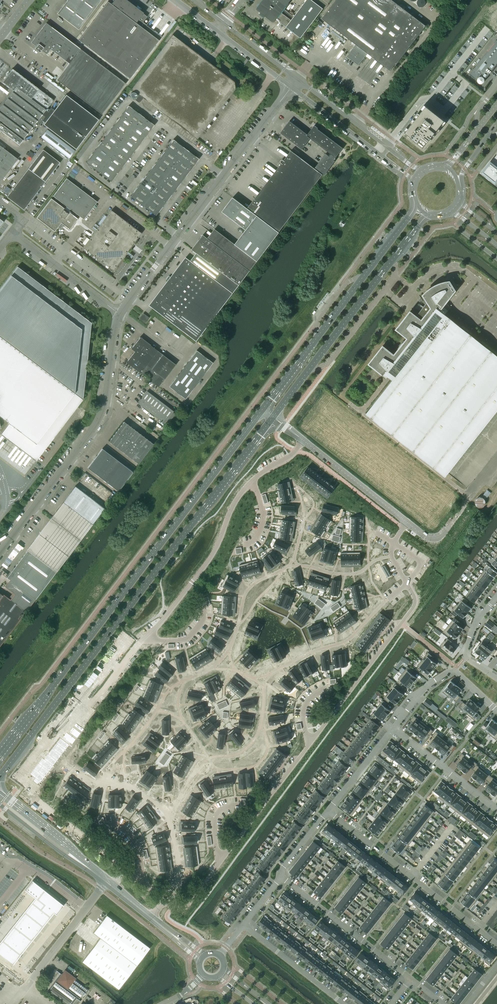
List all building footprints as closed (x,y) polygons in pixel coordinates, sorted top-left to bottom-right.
[(57,14),(78,30),(101,0),(67,0),(57,14)] [(78,40),(129,79),(159,40),(144,29),(151,20),(143,14),(125,0),(115,0),(115,1),(114,0),(109,0),(108,2),(107,2),(78,40)] [(291,0),(263,0),(256,9),(261,13),(259,14),(264,18),(265,16),(274,23),(276,19),(301,38),(323,9),(312,0),(306,0),(294,17),(284,9),(291,0)] [(322,19),(356,44),(346,56),(358,65),(367,53),(390,71),(395,64),(396,65),(418,36),(420,35),(420,34),(426,26),(392,0),(336,0),(322,19)] [(125,83),(46,23),(44,26),(43,26),(42,26),(42,27),(43,28),(42,28),(41,29),(41,28),(40,29),(41,30),(40,31),(39,31),(39,33),(31,43),(36,46),(34,49),(40,52),(41,50),(46,54),(50,49),(69,63),(56,80),(102,114),(125,83)] [(235,89),(234,82),(172,35),(131,89),(139,95),(143,98),(197,139),(235,89)] [(469,74),(476,79),(480,74),(486,78),(496,64),(496,41),(496,40),(469,74)] [(48,106),(49,106),(50,105),(50,104),(51,103),(52,103),(53,101),(53,100),(53,99),(50,97),(49,97),(49,96),(47,95),(46,95),(45,94),(45,93),(43,92),(42,92),(38,88),(36,86),(35,86),(34,86),(34,85),(32,83),(31,83),(30,83),(30,82),(28,81),(27,81),(27,80),(27,79),(24,78),(23,77),(21,75),(20,75),(19,74),(17,72),(16,72),(15,71),(13,69),(12,69),(12,70),(11,70),(10,71),(10,72),(9,73),(10,73),(8,76),(7,75),(2,82),(3,83),(5,85),(6,85),(6,86),(9,88),(8,90),(10,91),(0,104),(0,130),(19,145),(36,123),(39,125),(42,121),(45,117),(42,114),(48,106)] [(45,117),(42,121),(45,123),(43,124),(76,149),(98,120),(66,95),(54,110),(50,110),(45,117)] [(111,182),(154,125),(128,106),(85,162),(111,182)] [(426,106),(405,132),(411,137),(410,137),(423,147),(444,120),(426,106)] [(307,134),(299,128),(289,121),(280,133),(302,149),(310,138),(331,154),(329,157),(325,154),(314,168),(322,174),(324,175),(335,161),(334,160),(335,160),(335,159),(336,158),(335,158),(336,158),(343,148),(317,129),(318,128),(314,125),(313,127),(307,134)] [(47,129),(41,137),(69,158),(75,151),(47,129)] [(156,215),(198,159),(173,139),(130,196),(156,215)] [(17,159),(0,146),(0,181),(17,159)] [(24,210),(60,162),(43,150),(7,197),(24,210)] [(279,232),(322,174),(314,168),(294,153),(287,163),(285,161),(283,164),(285,166),(251,211),(279,232)] [(482,172),(495,183),(496,180),(496,155),(491,163),(490,162),(482,172)] [(84,219),(97,202),(66,178),(53,196),(56,198),(54,201),(51,198),(36,218),(54,231),(58,227),(60,229),(64,224),(65,225),(65,226),(69,229),(78,218),(75,216),(76,214),(84,219)] [(257,261),(279,232),(251,211),(233,197),(233,198),(222,211),(246,230),(235,244),(257,261)] [(132,243),(139,233),(111,212),(90,240),(89,239),(83,248),(98,259),(98,258),(113,269),(130,246),(129,245),(131,242),(132,243)] [(257,261),(235,244),(215,229),(214,229),(217,231),(210,240),(203,235),(202,235),(203,235),(198,241),(199,241),(197,244),(196,243),(192,249),(192,250),(197,253),(239,285),(257,261)] [(196,341),(239,285),(197,253),(190,261),(186,257),(171,276),(170,277),(169,278),(168,279),(169,280),(168,281),(149,305),(196,341)] [(9,423),(1,434),(36,461),(83,399),(91,323),(17,267),(0,289),(0,416),(9,423)] [(452,325),(454,323),(455,324),(456,323),(445,315),(447,313),(446,312),(446,311),(445,311),(444,310),(444,309),(443,309),(442,309),(440,311),(439,310),(441,308),(455,290),(449,281),(446,282),(443,282),(440,283),(438,284),(435,285),(432,287),(430,289),(427,291),(425,293),(423,295),(427,302),(423,307),(421,305),(420,306),(419,306),(418,307),(418,308),(417,309),(420,311),(416,316),(410,311),(396,329),(407,338),(405,341),(403,340),(402,342),(400,344),(398,346),(397,348),(396,350),(397,351),(394,355),(383,346),(369,363),(382,374),(386,377),(388,375),(393,380),(367,413),(366,412),(366,413),(373,419),(374,418),(373,418),(375,416),(441,468),(439,470),(438,469),(438,470),(446,476),(446,475),(445,475),(496,409),(496,360),(452,325)] [(145,323),(149,317),(143,313),(139,319),(145,323)] [(158,387),(176,364),(140,337),(131,349),(134,351),(126,362),(158,387)] [(185,399),(213,363),(196,350),(169,387),(185,399)] [(174,411),(148,391),(147,391),(141,400),(138,403),(164,424),(174,411)] [(138,464),(154,443),(153,443),(153,444),(150,441),(147,439),(147,438),(146,439),(144,437),(144,436),(143,436),(140,434),(141,434),(140,433),(140,434),(137,432),(137,431),(134,429),(134,428),(133,429),(131,427),(131,426),(130,427),(127,424),(128,424),(127,424),(124,422),(125,421),(124,421),(124,422),(123,421),(123,422),(124,422),(121,425),(121,424),(121,425),(119,428),(118,428),(119,428),(116,431),(116,432),(114,434),(113,434),(114,435),(112,438),(111,437),(111,438),(109,441),(108,441),(109,441),(109,442),(112,444),(113,444),(115,446),(115,447),(116,446),(119,449),(118,449),(119,449),(122,451),(121,452),(122,452),(122,451),(125,453),(125,454),(128,456),(128,457),(129,456),(132,458),(131,459),(132,459),(135,461),(134,461),(135,462),(135,461),(138,463),(138,464)] [(132,471),(102,448),(88,468),(118,491),(132,471)] [(308,467),(302,475),(306,478),(313,470),(308,467)] [(313,470),(306,478),(311,482),(317,474),(313,470)] [(317,474),(311,482),(315,485),(322,477),(317,474)] [(322,477),(315,485),(320,489),(326,481),(322,477)] [(326,481),(320,489),(324,492),(331,484),(326,481)] [(279,490),(277,491),(289,488),(287,482),(278,484),(279,490)] [(331,484),(324,492),(329,496),(335,488),(331,484)] [(56,572),(80,540),(92,524),(104,508),(78,488),(73,494),(71,492),(65,499),(66,500),(64,503),(62,506),(61,505),(56,512),(58,514),(54,520),(49,526),(47,524),(46,524),(41,531),(42,532),(39,536),(38,537),(37,537),(32,543),(31,543),(27,550),(56,572)] [(289,488),(277,491),(278,497),(290,494),(289,488)] [(290,494),(278,497),(280,503),(291,500),(290,494)] [(326,504),(324,512),(337,515),(339,508),(326,504)] [(280,506),(280,512),(283,512),(282,515),(286,515),(286,513),(294,513),(294,506),(280,506)] [(322,515),(319,520),(328,527),(332,521),(322,515)] [(281,520),(280,526),(292,528),(293,522),(281,520)] [(319,520),(315,525),(325,532),(325,531),(324,530),(327,526),(328,527),(319,520)] [(315,525),(312,530),(322,537),(325,532),(315,525)] [(279,532),(278,538),(290,540),(291,534),(279,532)] [(349,535),(351,535),(351,541),(352,541),(352,543),(355,544),(355,542),(360,542),(361,535),(349,535)] [(275,546),(273,548),(277,550),(278,548),(285,551),(288,545),(276,540),(274,546),(275,546)] [(317,541),(307,549),(312,555),(318,550),(322,551),(322,549),(321,547),(322,547),(317,541)] [(325,546),(321,559),(327,561),(331,548),(325,546)] [(331,548),(327,561),(333,563),(337,550),(331,548)] [(26,611),(56,572),(27,550),(7,578),(10,580),(5,586),(14,594),(10,599),(26,611)] [(272,550),(267,554),(274,565),(280,561),(272,550)] [(267,554),(262,557),(269,568),(274,565),(267,554)] [(257,560),(251,562),(254,573),(260,572),(257,560)] [(251,562),(246,563),(248,575),(254,573),(251,562)] [(246,563),(239,565),(242,576),(248,575),(246,563)] [(385,564),(381,567),(387,577),(391,575),(385,564)] [(486,571),(494,577),(496,573),(496,572),(490,567),(487,571),(486,571)] [(485,569),(481,574),(491,581),(494,577),(486,571),(487,571),(485,569)] [(295,581),(292,582),(292,585),(295,584),(296,586),(303,584),(300,572),(293,574),(295,581)] [(226,574),(224,580),(236,586),(238,580),(226,574)] [(481,574),(478,578),(487,585),(491,581),(481,574)] [(310,575),(307,586),(313,588),(316,577),(310,575)] [(316,577),(313,588),(319,590),(322,579),(316,577)] [(478,578),(474,582),(484,590),(487,585),(478,578)] [(322,579),(319,590),(324,592),(328,581),(322,579)] [(224,580),(221,585),(233,592),(236,586),(224,580)] [(332,582),(330,595),(338,596),(340,583),(332,582)] [(474,582),(471,586),(481,594),(484,590),(474,582)] [(360,584),(350,586),(352,592),(361,590),(360,584)] [(471,586),(468,591),(469,592),(469,591),(477,598),(481,594),(471,586)] [(282,590),(277,603),(283,605),(288,593),(282,590)] [(353,598),(351,598),(363,596),(361,590),(352,592),(353,598)] [(469,592),(465,596),(474,603),(477,598),(469,591),(469,592)] [(288,593),(283,605),(288,608),(294,595),(288,593)] [(26,611),(10,599),(3,594),(2,595),(0,594),(0,646),(26,611)] [(363,596),(351,598),(353,604),(364,602),(363,596)] [(457,605),(467,613),(471,608),(466,604),(468,601),(463,597),(457,605)] [(364,602),(353,604),(353,605),(354,604),(356,610),(365,608),(364,602)] [(301,604),(294,614),(300,618),(308,608),(301,604)] [(453,610),(451,612),(456,616),(458,613),(463,618),(467,613),(457,605),(456,604),(452,609),(453,610)] [(308,608),(300,618),(306,623),(314,612),(308,608)] [(348,611),(343,614),(350,624),(355,620),(348,611)] [(343,614),(338,618),(345,627),(350,624),(343,614)] [(382,614),(379,619),(387,625),(390,620),(382,614)] [(454,617),(448,625),(459,633),(463,628),(458,624),(460,622),(454,617)] [(338,618),(333,621),(340,631),(345,627),(338,618)] [(379,619),(375,623),(383,630),(387,625),(379,619)] [(494,624),(488,620),(485,624),(490,629),(494,624)] [(216,627),(228,632),(231,625),(221,621),(218,627),(216,627)] [(250,621),(247,627),(258,632),(260,626),(259,625),(259,623),(256,622),(255,624),(250,621)] [(375,623),(372,628),(380,634),(383,630),(375,623)] [(320,624),(309,628),(311,634),(324,629),(322,629),(320,624)] [(448,625),(443,632),(448,637),(450,634),(456,638),(459,633),(448,625)] [(216,627),(213,634),(225,639),(228,632),(216,627)] [(247,627),(245,633),(256,637),(258,632),(247,627)] [(372,628),(368,632),(376,639),(380,634),(372,628)] [(324,629),(311,634),(313,639),(326,635),(324,629)] [(368,632),(365,637),(373,643),(376,639),(368,632)] [(365,637),(361,642),(369,648),(373,643),(365,637)] [(209,644),(208,646),(211,648),(212,646),(218,651),(222,646),(213,638),(209,643),(209,644)] [(444,640),(440,646),(451,654),(452,653),(452,654),(455,650),(454,650),(455,649),(450,645),(452,642),(447,638),(445,641),(444,640)] [(477,648),(474,651),(480,655),(489,644),(483,640),(479,645),(479,644),(476,647),(477,648)] [(361,642),(358,646),(366,652),(369,648),(361,642)] [(489,644),(480,655),(485,659),(489,654),(492,656),(496,650),(489,644)] [(281,645),(275,648),(280,659),(286,656),(283,650),(285,650),(283,646),(281,647),(281,645)] [(205,648),(199,652),(205,662),(211,658),(205,648)] [(270,653),(269,654),(270,657),(272,656),(275,661),(280,659),(275,648),(269,651),(270,653)] [(244,655),(240,659),(244,663),(253,655),(248,651),(247,652),(245,651),(243,653),(244,655)] [(199,652),(194,655),(200,665),(205,662),(199,652)] [(428,652),(421,660),(432,669),(437,663),(431,659),(433,657),(428,652)] [(181,655),(175,657),(178,671),(184,669),(183,662),(185,661),(184,658),(182,658),(181,655)] [(194,655),(189,658),(195,668),(200,665),(194,655)] [(253,655),(244,663),(249,668),(253,664),(255,665),(257,662),(256,661),(257,659),(253,655)] [(328,657),(321,658),(322,670),(330,670),(328,657)] [(310,660),(305,663),(311,675),(316,672),(310,660)] [(418,666),(416,669),(421,673),(423,670),(428,674),(432,669),(421,660),(417,666),(418,666)] [(162,662),(158,668),(168,676),(172,670),(162,662)] [(305,663),(299,666),(305,678),(311,675),(305,663)] [(408,666),(402,674),(413,683),(416,678),(411,674),(413,671),(408,666)] [(159,669),(154,675),(163,682),(168,676),(158,668),(159,669)] [(295,669),(289,673),(294,679),(292,681),(294,683),(296,682),(297,684),(303,681),(295,669)] [(399,680),(397,682),(401,686),(403,683),(409,688),(413,683),(402,674),(398,679),(399,680)] [(233,677),(226,686),(231,690),(238,681),(233,677)] [(215,678),(210,681),(215,692),(220,689),(215,678)] [(285,678),(280,683),(286,688),(285,690),(287,693),(289,691),(290,691),(294,686),(285,678)] [(149,680),(147,686),(158,690),(160,685),(149,680)] [(210,681),(204,684),(209,694),(215,692),(210,681)] [(238,681),(231,690),(235,694),(243,685),(238,681)] [(451,681),(442,692),(448,696),(448,695),(456,685),(451,681)] [(391,692),(400,699),(404,694),(398,690),(400,688),(395,684),(393,686),(394,687),(391,692)] [(243,685),(235,694),(240,698),(248,689),(243,685)] [(456,685),(448,695),(456,701),(460,697),(457,695),(462,689),(456,685)] [(147,686),(145,691),(155,696),(158,690),(147,686)] [(145,691),(142,697),(153,702),(155,696),(145,691)] [(390,691),(384,699),(388,702),(390,700),(396,704),(400,699),(391,692),(390,691)] [(190,692),(189,698),(200,701),(201,694),(190,692)] [(273,697),(272,703),(285,707),(286,701),(273,697)] [(463,702),(459,707),(462,709),(467,713),(475,703),(470,698),(465,704),(463,702)] [(139,699),(134,705),(145,712),(149,706),(139,699)] [(427,699),(424,703),(429,707),(432,703),(427,699)] [(251,700),(239,703),(241,709),(252,707),(251,700)] [(382,700),(376,708),(377,709),(378,708),(387,716),(391,711),(385,707),(387,704),(382,700)] [(272,703),(270,709),(283,713),(285,707),(272,703)] [(467,713),(466,714),(474,720),(479,714),(476,712),(480,707),(475,703),(467,713)] [(203,704),(190,709),(193,715),(205,710),(203,704)] [(373,712),(371,715),(375,719),(377,716),(383,721),(387,716),(378,708),(377,709),(374,713),(373,712)] [(128,713),(128,714),(137,720),(141,715),(133,710),(130,714),(128,713)] [(205,710),(193,715),(195,721),(206,716),(204,710),(205,710)] [(128,714),(124,718),(134,725),(137,720),(128,714)] [(283,715),(271,717),(272,725),(285,722),(283,715)] [(413,722),(408,728),(410,730),(410,731),(412,732),(413,732),(421,721),(414,716),(410,720),(413,722)] [(457,724),(448,717),(445,720),(455,728),(457,724)] [(124,718),(121,724),(130,730),(134,725),(124,718)] [(370,719),(366,723),(375,731),(379,726),(370,719)] [(482,727),(484,729),(485,728),(490,732),(496,723),(492,719),(488,724),(485,722),(482,727)] [(208,720),(200,727),(204,732),(212,724),(208,720)] [(421,721),(413,732),(417,735),(426,725),(421,721)] [(366,723),(362,728),(372,736),(375,731),(366,723)] [(488,733),(496,740),(496,738),(496,723),(490,732),(488,733)] [(212,724),(204,732),(208,737),(217,729),(212,724)] [(418,736),(417,737),(419,738),(420,738),(422,739),(426,733),(429,736),(433,731),(426,725),(417,735),(418,736)] [(117,726),(113,731),(115,733),(113,735),(115,737),(117,735),(122,741),(127,737),(117,726)] [(288,727),(275,731),(277,737),(290,733),(288,727)] [(362,728),(358,733),(368,740),(372,736),(362,728)] [(233,729),(228,733),(236,744),(241,740),(233,729)] [(434,738),(430,743),(432,745),(431,746),(433,748),(434,747),(435,747),(442,738),(443,737),(435,731),(432,735),(434,738)] [(218,732),(216,745),(223,746),(225,732),(218,732)] [(178,733),(170,741),(175,745),(173,747),(183,737),(178,733)] [(290,733),(277,737),(279,743),(292,739),(290,733)] [(358,733),(355,738),(364,745),(368,740),(358,733)] [(150,735),(147,740),(158,748),(161,742),(150,735)] [(183,737),(173,747),(178,751),(187,741),(183,737)] [(355,738),(351,742),(360,750),(364,745),(355,738)] [(442,738),(435,747),(439,751),(447,741),(446,741),(442,738)] [(107,740),(103,745),(112,752),(116,748),(112,744),(113,743),(111,740),(110,742),(107,740)] [(147,740),(143,745),(153,752),(156,747),(158,748),(147,740)] [(439,751),(439,752),(441,754),(442,753),(444,754),(448,749),(451,751),(455,746),(447,740),(446,741),(447,741),(439,751)] [(390,741),(381,752),(387,757),(388,756),(387,756),(396,745),(390,741)] [(351,742),(347,747),(357,754),(360,750),(351,742)] [(104,746),(101,750),(108,757),(112,752),(103,745),(104,746)] [(396,745),(387,756),(388,756),(393,761),(394,760),(401,750),(402,750),(401,749),(401,750),(396,745)] [(347,747),(344,752),(353,759),(357,754),(347,747)] [(95,753),(104,761),(108,757),(101,750),(97,754),(95,753)] [(279,750),(275,755),(283,761),(287,756),(279,750)] [(342,750),(338,755),(349,764),(353,759),(344,752),(342,750)] [(401,750),(394,760),(399,764),(407,754),(401,750)] [(95,753),(91,758),(100,766),(104,761),(95,753)] [(461,760),(456,766),(458,767),(458,768),(460,770),(460,769),(461,769),(469,759),(462,753),(458,758),(461,760)] [(399,764),(398,766),(404,770),(413,759),(412,758),(412,757),(409,755),(408,755),(408,754),(408,755),(407,754),(399,764)] [(181,755),(178,760),(188,766),(191,761),(181,755)] [(275,755),(272,759),(280,766),(283,761),(275,755)] [(272,759),(268,764),(276,770),(280,766),(272,759)] [(413,759),(404,770),(409,775),(419,763),(418,763),(413,759)] [(469,759),(461,769),(465,773),(470,767),(473,769),(476,765),(477,764),(474,761),(473,762),(469,759)] [(175,765),(185,771),(188,766),(178,760),(179,761),(176,766),(175,765)] [(340,761),(337,766),(344,772),(348,767),(340,761)] [(88,762),(83,768),(92,775),(97,769),(88,762)] [(376,762),(372,767),(382,775),(386,770),(376,762)] [(419,763),(409,775),(415,779),(424,768),(419,763)] [(268,764),(265,768),(273,775),(276,770),(268,764)] [(175,765),(172,771),(182,777),(185,771),(175,765)] [(475,771),(471,776),(476,780),(484,770),(484,769),(480,766),(479,767),(476,765),(473,769),(475,771)] [(337,766),(333,770),(341,776),(344,772),(337,766)] [(368,771),(367,772),(379,781),(383,776),(382,775),(372,767),(368,772),(368,771)] [(265,768),(261,773),(269,779),(273,775),(265,768)] [(424,768),(415,779),(421,784),(430,772),(424,768)] [(332,769),(328,773),(328,774),(337,781),(341,776),(333,770),(332,769)] [(146,770),(140,780),(145,784),(152,774),(146,770)] [(476,780),(476,781),(478,783),(479,782),(481,784),(484,779),(487,781),(491,776),(484,770),(476,780)] [(367,772),(364,777),(375,786),(379,781),(367,772)] [(152,774),(145,784),(150,787),(157,777),(152,774)] [(325,778),(334,785),(337,781),(328,774),(325,778)] [(245,775),(238,776),(239,789),(246,788),(245,775)] [(253,775),(245,775),(246,788),(246,786),(253,786),(253,775)] [(169,776),(162,777),(164,788),(171,787),(169,776)] [(485,788),(487,790),(486,791),(489,793),(489,792),(490,792),(496,783),(496,781),(491,776),(487,781),(490,783),(485,788)] [(360,781),(360,782),(371,791),(375,786),(364,777),(360,782),(360,781)] [(69,778),(63,785),(68,789),(74,781),(69,778)] [(325,778),(321,782),(330,790),(334,785),(325,778)] [(74,781),(68,789),(72,793),(71,794),(78,785),(74,781)] [(205,781),(200,785),(204,791),(202,793),(204,796),(206,794),(208,797),(213,793),(205,781)] [(441,781),(434,791),(439,795),(447,786),(441,781)] [(321,782),(317,787),(327,794),(330,790),(321,782)] [(360,782),(356,787),(366,794),(365,795),(367,796),(371,791),(360,782),(359,782),(360,782)] [(401,782),(397,787),(399,789),(409,796),(413,791),(401,782)] [(78,785),(71,794),(76,798),(83,788),(78,785)] [(439,795),(438,797),(444,802),(445,801),(444,801),(453,790),(452,790),(452,789),(448,786),(447,786),(439,795)] [(356,787),(352,792),(362,799),(366,794),(356,787)] [(83,788),(76,798),(81,802),(83,799),(85,800),(87,798),(85,797),(88,792),(83,788)] [(315,789),(312,794),(321,801),(325,797),(315,789)] [(399,789),(395,794),(405,801),(409,796),(399,789)] [(453,790),(444,801),(445,801),(450,805),(459,794),(458,794),(458,795),(453,790)] [(352,792),(348,797),(359,805),(363,800),(362,799),(352,792)] [(93,793),(90,805),(97,807),(97,806),(99,806),(100,803),(98,802),(99,795),(93,793)] [(312,794),(308,798),(317,806),(321,801),(312,794)] [(395,794),(391,799),(401,806),(405,802),(405,801),(395,794)] [(450,805),(449,806),(455,811),(464,799),(459,795),(459,794),(450,805)] [(192,796),(189,801),(199,807),(202,802),(192,796)] [(132,797),(124,809),(130,812),(131,810),(133,811),(135,808),(133,807),(138,801),(132,797)] [(348,797),(344,801),(344,802),(356,811),(360,806),(359,805),(348,797)] [(308,798),(305,803),(314,810),(317,806),(308,798)] [(388,803),(387,804),(397,811),(398,811),(397,811),(401,806),(391,799),(388,803)] [(464,799),(455,811),(461,815),(470,803),(469,803),(464,799)] [(189,801),(186,807),(196,812),(199,807),(189,801)] [(344,802),(340,807),(344,810),(346,812),(346,811),(352,816),(356,811),(344,802)] [(386,802),(382,807),(393,816),(397,811),(397,812),(397,811),(387,804),(388,803),(386,802)] [(305,803),(301,807),(310,815),(314,810),(305,803)] [(470,803),(461,815),(466,820),(475,808),(470,804),(470,803)] [(425,804),(421,809),(431,817),(435,812),(425,804)] [(145,807),(136,814),(140,819),(149,812),(145,807)] [(186,807),(183,812),(193,818),(196,812),(186,807)] [(301,807),(297,812),(299,813),(307,819),(310,815),(301,807)] [(382,807),(378,812),(390,821),(389,821),(393,816),(382,807)] [(475,808),(466,820),(472,824),(481,812),(475,808)] [(421,809),(417,814),(427,822),(431,817),(421,809)] [(149,812),(140,819),(143,824),(153,817),(149,812)] [(378,812),(374,817),(376,819),(376,818),(385,826),(389,821),(390,821),(378,812)] [(481,812),(472,824),(478,829),(487,817),(481,813),(481,812)] [(299,813),(295,818),(303,824),(307,819),(299,813)] [(417,814),(414,819),(423,826),(427,822),(417,814)] [(153,817),(143,824),(147,829),(156,822),(153,817)] [(487,817),(478,829),(483,833),(492,821),(487,817)] [(376,819),(372,823),(381,831),(385,826),(376,818),(376,819)] [(414,819),(410,823),(420,831),(423,826),(414,819)] [(181,824),(181,830),(195,831),(196,824),(193,824),(193,822),(189,821),(189,824),(181,824)] [(291,825),(298,832),(302,827),(294,821),(291,825)] [(483,833),(489,838),(496,828),(496,825),(492,821),(483,833)] [(328,823),(321,832),(325,836),(327,834),(332,827),(328,823)] [(372,823),(368,828),(370,830),(370,831),(371,832),(373,834),(373,833),(375,834),(377,836),(381,831),(372,823)] [(410,823),(406,828),(416,836),(420,831),(410,823)] [(286,829),(295,836),(298,832),(291,825),(290,824),(286,829)] [(332,827),(327,834),(331,837),(336,830),(332,827)] [(286,828),(282,833),(291,840),(295,836),(286,829),(286,828)] [(406,828),(402,833),(412,841),(416,836),(406,828)] [(336,830),(331,837),(335,840),(335,841),(341,834),(336,830)] [(282,833),(279,838),(288,845),(291,840),(282,833)] [(399,837),(409,845),(412,841),(402,833),(399,837)] [(152,838),(151,838),(154,844),(165,840),(163,834),(156,836),(155,834),(152,835),(152,838)] [(191,837),(183,837),(184,843),(198,843),(198,836),(195,836),(195,834),(191,834),(191,837)] [(335,840),(334,841),(339,845),(345,837),(341,834),(335,841),(335,840)] [(345,837),(339,845),(343,848),(344,848),(344,847),(349,840),(345,837)] [(399,837),(395,842),(403,848),(403,849),(405,850),(409,845),(399,837)] [(279,838),(275,842),(284,849),(288,845),(279,838)] [(349,840),(344,847),(344,848),(348,851),(353,844),(349,840)] [(470,840),(466,844),(476,852),(480,847),(470,840)] [(313,841),(309,846),(317,852),(320,847),(313,841)] [(275,842),(271,847),(273,848),(281,854),(284,849),(275,842)] [(395,842),(391,847),(394,849),(393,850),(396,852),(396,851),(399,853),(403,849),(403,848),(395,842)] [(348,851),(347,851),(351,855),(358,847),(353,844),(348,851)] [(466,844),(462,849),(472,857),(476,852),(466,844)] [(309,846),(306,850),(314,856),(317,852),(309,846)] [(358,847),(351,855),(356,858),(357,858),(356,857),(362,850),(358,847)] [(273,848),(269,852),(277,858),(281,854),(273,848)] [(462,849),(458,854),(468,862),(472,857),(462,849)] [(306,850),(303,854),(310,860),(314,856),(306,850)] [(362,850),(356,857),(357,858),(360,861),(361,861),(366,854),(362,850)] [(269,852),(266,857),(274,863),(277,858),(269,852)] [(303,854),(299,858),(307,864),(310,860),(303,854)] [(360,861),(364,865),(365,864),(370,857),(366,854),(361,861),(360,861)] [(458,854),(455,859),(465,866),(468,862),(458,854)] [(264,855),(260,859),(261,860),(262,861),(270,867),(274,863),(266,857),(264,855)] [(370,857),(365,864),(369,867),(375,860),(370,857)] [(299,858),(296,863),(304,868),(307,864),(299,858)] [(455,859),(451,863),(461,871),(465,866),(455,859)] [(261,860),(257,865),(259,866),(258,867),(261,869),(262,868),(267,872),(270,867),(262,861),(261,860)] [(369,867),(368,868),(373,872),(379,864),(375,860),(369,867)] [(338,861),(334,865),(342,871),(345,867),(338,861)] [(169,863),(157,865),(158,871),(161,871),(161,873),(164,872),(164,870),(170,870),(169,863)] [(296,863),(293,867),(300,873),(304,868),(296,863)] [(451,863),(447,868),(457,876),(461,871),(451,863)] [(379,864),(373,872),(377,875),(378,874),(383,867),(379,864)] [(487,868),(496,876),(496,875),(496,869),(490,864),(487,868)] [(334,865),(331,869),(338,875),(342,871),(334,865)] [(291,869),(289,871),(290,872),(297,877),(300,873),(293,867),(291,869)] [(383,867),(378,874),(382,877),(387,870),(383,867)] [(447,868),(444,873),(453,881),(454,880),(457,876),(447,868)] [(487,868),(483,873),(492,881),(496,876),(487,868)] [(331,869),(328,874),(335,880),(338,875),(331,869)] [(382,877),(380,879),(385,883),(386,882),(386,881),(392,874),(387,870),(382,877)] [(258,872),(254,876),(255,877),(262,883),(266,878),(266,877),(263,875),(258,872)] [(444,873),(440,878),(441,878),(450,885),(454,880),(453,881),(444,873)] [(483,873),(479,878),(487,884),(488,886),(492,881),(483,873)] [(328,874),(324,878),(332,884),(335,880),(328,874)] [(386,881),(386,882),(390,885),(396,877),(392,874),(386,881)] [(255,877),(252,881),(259,887),(262,883),(255,877)] [(358,877),(355,881),(362,887),(366,883),(358,877)] [(396,877),(390,885),(394,888),(400,880),(396,877)] [(324,878),(321,882),(328,888),(332,884),(324,878)] [(441,878),(437,883),(441,886),(440,887),(443,889),(443,888),(446,890),(450,885),(441,878)] [(479,878),(475,883),(483,889),(483,888),(487,884),(479,878)] [(32,881),(25,890),(26,890),(30,893),(35,898),(35,897),(36,898),(36,897),(37,899),(44,890),(38,886),(33,881),(32,880),(32,881)] [(400,880),(394,888),(398,892),(399,891),(404,884),(400,880)] [(248,886),(255,892),(259,887),(252,881),(248,886)] [(355,881),(352,886),(359,892),(362,887),(355,881)] [(321,882),(318,886),(325,892),(328,888),(321,882)] [(475,883),(472,887),(479,893),(481,895),(485,890),(483,888),(483,889),(475,883)] [(404,884),(399,891),(403,894),(409,887),(404,884)] [(247,885),(244,890),(252,896),(255,892),(248,886),(247,885)] [(318,886),(314,891),(322,897),(325,892),(318,886)] [(352,886),(348,890),(356,896),(359,892),(352,886)] [(468,892),(476,898),(479,893),(472,887),(468,892)] [(44,890),(37,899),(44,904),(54,912),(53,912),(54,912),(56,913),(55,914),(56,914),(63,905),(64,905),(63,904),(63,905),(49,894),(44,890)] [(240,894),(248,901),(252,896),(244,890),(240,894)] [(348,890),(345,894),(352,900),(356,896),(348,890)] [(280,897),(276,902),(281,905),(288,896),(284,892),(282,895),(281,895),(280,897)] [(415,892),(409,899),(414,902),(414,903),(419,896),(415,892)] [(468,892),(464,897),(474,904),(478,899),(476,898),(468,892)] [(240,894),(236,898),(237,899),(238,899),(245,905),(248,901),(240,894)] [(345,894),(342,898),(349,904),(352,900),(345,894)] [(288,896),(281,905),(285,909),(286,908),(293,899),(293,898),(292,899),(288,896)] [(414,902),(413,903),(417,907),(418,906),(423,899),(419,896),(414,903),(414,902)] [(35,898),(32,902),(40,909),(44,904),(37,899),(36,897),(36,898),(35,897),(35,898)] [(383,897),(380,901),(387,907),(391,903),(383,897)] [(464,897),(460,901),(463,904),(462,904),(465,906),(470,909),(474,904),(464,897)] [(342,898),(338,903),(346,909),(349,904),(342,898)] [(237,899),(234,904),(241,910),(245,905),(238,899),(237,899)] [(293,899),(286,908),(290,911),(292,909),(297,902),(293,899)] [(417,907),(416,908),(421,911),(422,910),(422,909),(428,902),(423,899),(418,906),(417,907)] [(380,901),(377,905),(384,911),(387,907),(380,901)] [(32,902),(28,907),(37,914),(40,909),(32,902)] [(297,902),(292,909),(296,912),(302,905),(297,902)] [(422,909),(422,910),(426,914),(432,906),(428,902),(422,909)] [(233,903),(229,907),(231,908),(230,908),(238,914),(241,910),(234,904),(233,903)] [(338,903),(335,907),(342,913),(346,909),(338,903)] [(44,904),(40,909),(50,917),(54,912),(53,912),(54,912),(44,904)] [(296,912),(295,913),(300,917),(300,916),(306,909),(302,905),(296,912)] [(377,905),(373,910),(381,916),(384,911),(377,905)] [(432,906),(426,914),(430,917),(436,909),(432,906)] [(28,907),(24,912),(31,917),(33,918),(37,914),(28,907)] [(229,907),(226,912),(234,918),(238,914),(230,908),(231,908),(229,907)] [(40,909),(37,914),(46,921),(50,917),(40,909)] [(306,909),(300,916),(304,919),(304,920),(310,912),(306,909)] [(436,909),(430,917),(434,920),(435,919),(440,912),(436,909)] [(486,923),(490,926),(492,923),(494,921),(496,919),(496,917),(496,909),(486,923)] [(373,910),(370,914),(377,920),(381,916),(373,910)] [(24,912),(21,916),(27,922),(31,917),(24,912)] [(226,912),(222,916),(224,918),(223,919),(226,921),(226,920),(231,923),(234,918),(226,912)] [(310,912),(304,920),(308,923),(314,916),(310,913),(310,912)] [(434,920),(433,921),(438,925),(439,923),(445,916),(440,912),(435,919),(434,920)] [(404,913),(401,917),(408,923),(411,919),(404,913)] [(37,914),(33,918),(42,926),(46,921),(37,914)] [(370,914),(367,918),(374,924),(377,920),(370,914)] [(120,989),(150,948),(107,915),(93,933),(100,938),(82,961),(120,989)] [(21,916),(17,921),(24,926),(27,922),(21,916)] [(263,916),(257,924),(261,927),(267,919),(266,919),(263,916)] [(308,923),(307,925),(311,928),(318,919),(316,917),(316,918),(314,916),(308,923)] [(445,916),(439,923),(443,926),(449,919),(445,916)] [(31,917),(27,922),(39,931),(42,926),(33,918),(31,917)] [(401,917),(397,922),(405,928),(408,923),(401,917)] [(267,919),(261,927),(265,929),(270,922),(272,921),(268,918),(266,919),(267,919)] [(367,918),(363,922),(371,928),(374,924),(367,918)] [(443,926),(442,927),(447,930),(448,929),(453,922),(449,919),(443,926)] [(17,921),(13,926),(20,931),(24,926),(17,921)] [(320,921),(315,928),(319,931),(325,924),(323,923),(323,922),(321,921),(320,921)] [(27,922),(24,926),(35,935),(39,931),(27,922)] [(270,922),(265,929),(268,932),(274,925),(270,922)] [(363,922),(360,927),(367,933),(371,928),(363,922)] [(397,922),(394,926),(401,932),(405,928),(397,922)] [(453,922),(448,929),(452,933),(457,926),(453,922)] [(274,925),(268,932),(272,935),(278,927),(279,927),(275,923),(274,925)] [(325,924),(319,931),(323,935),(329,927),(329,928),(325,924)] [(13,926),(9,930),(16,936),(20,931),(13,926)] [(24,926),(20,931),(31,940),(35,935),(24,926)] [(394,926),(390,930),(398,936),(401,932),(394,926)] [(457,926),(452,933),(456,936),(462,929),(457,926)] [(278,927),(272,935),(275,938),(282,930),(278,927)] [(329,927),(323,935),(324,935),(324,934),(328,937),(328,938),(334,931),(329,927)] [(462,929),(456,936),(460,939),(466,932),(462,929)] [(9,930),(6,935),(16,943),(20,939),(16,936),(9,930)] [(282,930),(275,938),(279,940),(285,932),(282,930)] [(390,930),(387,934),(395,940),(398,936),(390,930)] [(20,931),(16,936),(20,939),(28,945),(31,940),(20,931)] [(328,937),(326,939),(331,943),(338,934),(334,931),(328,938),(328,937)] [(285,932),(279,940),(282,943),(288,936),(289,935),(285,932)] [(460,939),(459,941),(463,945),(470,936),(466,932),(460,939)] [(429,933),(426,937),(433,943),(437,939),(429,933)] [(338,934),(331,943),(335,946),(336,945),(342,937),(338,934)] [(387,934),(384,939),(391,944),(395,940),(387,934)] [(6,935),(2,940),(11,947),(12,948),(16,943),(6,935)] [(288,936),(282,943),(286,946),(291,939),(288,936)] [(470,936),(463,945),(467,948),(474,939),(470,936)] [(342,937),(336,945),(340,949),(341,948),(346,941),(342,937)] [(426,937),(422,941),(430,947),(433,943),(426,937)] [(20,939),(16,943),(24,949),(28,945),(20,939)] [(291,939),(286,946),(289,949),(295,942),(291,939)] [(384,939),(380,943),(388,949),(391,944),(384,939)] [(474,939),(467,948),(472,951),(473,950),(473,949),(479,942),(474,939)] [(3,956),(11,947),(2,940),(0,942),(0,954),(3,956)] [(295,942),(289,949),(293,952),(299,944),(300,943),(296,940),(295,942)] [(346,941),(341,948),(345,951),(344,951),(345,951),(351,944),(346,941)] [(422,941),(419,946),(426,951),(430,947),(422,941)] [(479,942),(473,949),(473,950),(477,953),(483,946),(479,942)] [(16,943),(12,948),(20,954),(24,949),(16,943)] [(299,944),(293,952),(296,954),(303,946),(299,944)] [(351,944),(345,951),(349,955),(354,948),(350,945),(351,944)] [(303,946),(296,954),(300,957),(307,949),(303,946)] [(419,946),(416,950),(423,956),(426,951),(419,946)] [(477,953),(476,953),(481,957),(487,949),(483,946),(477,953)] [(11,947),(3,956),(13,964),(14,963),(13,963),(20,954),(12,948),(11,947)] [(349,955),(347,957),(352,960),(359,951),(357,949),(354,948),(349,955)] [(307,949),(300,957),(304,960),(310,952),(307,949)] [(450,949),(446,953),(454,959),(457,955),(450,949)] [(487,949),(481,957),(485,960),(486,959),(491,952),(487,949)] [(416,950),(412,954),(420,960),(423,956),(416,950)] [(310,952),(304,960),(307,963),(313,955),(310,952)] [(485,960),(484,961),(489,965),(496,956),(491,952),(486,959),(485,960)] [(361,953),(354,962),(358,965),(365,956),(363,955),(363,954),(361,953)] [(446,953),(443,958),(450,963),(454,959),(446,953)] [(412,954),(409,958),(416,964),(420,960),(412,954)] [(313,955),(307,963),(311,966),(316,958),(316,959),(317,958),(313,955)] [(365,956),(358,965),(363,969),(363,968),(370,959),(369,960),(365,956)] [(316,958),(311,966),(314,968),(320,961),(316,959),(316,958)] [(409,958),(405,963),(413,969),(416,964),(409,958)] [(443,958),(439,962),(447,968),(450,963),(443,958)] [(370,959),(363,968),(367,972),(369,970),(374,963),(370,959)] [(320,961),(314,968),(318,971),(324,963),(320,960),(320,961)] [(324,963),(318,971),(321,974),(328,965),(324,962),(324,963)] [(439,962),(436,966),(444,972),(447,968),(439,962)] [(374,963),(369,970),(373,973),(378,966),(374,963)] [(328,965),(321,974),(325,977),(331,969),(332,968),(328,965)] [(373,973),(370,976),(375,979),(376,977),(377,976),(383,969),(378,966),(373,973)] [(436,966),(433,970),(440,976),(444,972),(436,966)] [(474,968),(471,973),(478,979),(482,974),(474,968)] [(331,969),(325,977),(328,979),(334,972),(334,973),(335,972),(331,969)] [(377,976),(376,977),(380,980),(381,981),(387,973),(383,969),(377,976)] [(433,970),(429,975),(437,980),(440,976),(433,970)] [(75,980),(76,978),(69,973),(68,973),(66,972),(64,972),(65,974),(61,974),(57,971),(54,975),(52,973),(49,977),(51,978),(44,988),(40,985),(65,1003),(78,1003),(80,1001),(79,999),(82,995),(83,996),(88,990),(75,980)] [(334,972),(328,979),(332,982),(337,975),(334,973),(334,972)] [(380,980),(379,982),(384,985),(391,976),(387,973),(381,981),(380,980)] [(471,973),(468,977),(475,983),(478,979),(471,973)] [(337,975),(332,982),(335,985),(341,978),(337,975)] [(429,975),(426,979),(433,985),(437,980),(429,975)] [(341,978),(335,985),(339,988),(346,979),(342,976),(341,978)] [(384,985),(383,986),(388,989),(391,985),(392,985),(393,983),(395,980),(391,976),(384,985)] [(468,977),(464,981),(472,987),(475,983),(468,977)] [(346,979),(339,988),(342,991),(349,982),(346,979)] [(464,981),(461,986),(468,992),(472,987),(464,981)] [(349,982),(342,991),(346,993),(353,985),(349,982)] [(353,985),(346,993),(349,996),(355,989),(356,988),(353,985)] [(461,986),(458,990),(465,996),(468,992),(461,986)] [(355,989),(349,996),(353,999),(359,992),(358,992),(355,989)] [(359,992),(353,999),(357,1002),(363,993),(360,990),(358,992),(359,992)] [(458,990),(454,994),(462,1000),(465,996),(458,990)] [(357,1002),(359,1003),(360,1003),(366,996),(367,997),(367,996),(363,993),(357,1002)] [(451,999),(457,1003),(458,1003),(459,1003),(460,1002),(462,1000),(454,994),(451,999)]
